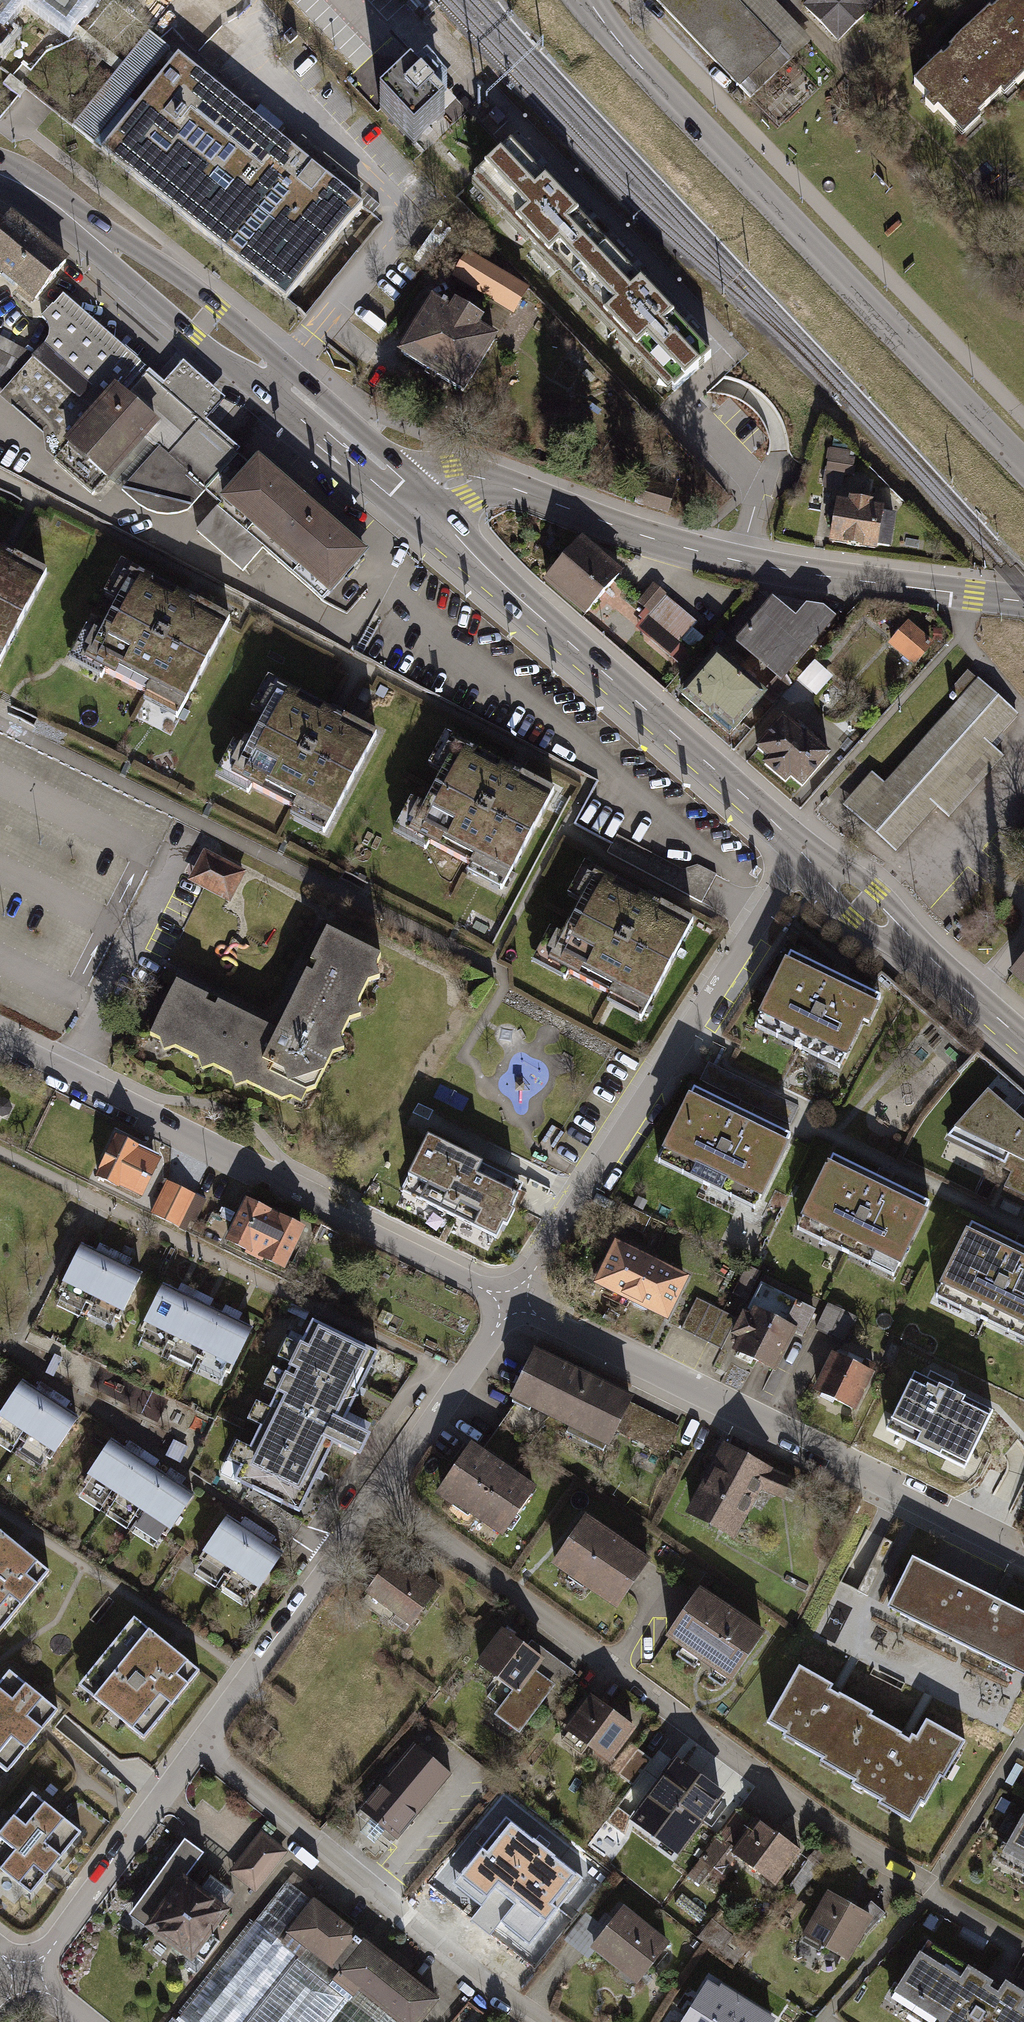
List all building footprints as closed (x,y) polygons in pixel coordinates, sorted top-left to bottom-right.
[(14,36),(2,28),(24,0),(66,32),(91,0),(0,0),(0,55),(14,36)] [(731,0),(649,0),(746,102),(789,61),(731,0)] [(800,4),(835,41),(879,0),(805,0),(800,4)] [(1023,68),(1023,0),(994,0),(908,82),(957,133),(1023,68)] [(286,300),(362,209),(178,56),(102,147),(286,300)] [(397,94),(382,109),(414,143),(443,115),(411,81),(397,94)] [(473,181),(589,304),(627,268),(511,145),(473,181)] [(3,214),(0,218),(0,280),(30,305),(47,284),(64,263),(3,214)] [(453,277),(513,313),(529,288),(469,251),(453,277)] [(627,268),(589,304),(674,392),(712,358),(627,268)] [(159,382),(47,284),(30,305),(36,315),(46,334),(42,347),(87,387),(75,402),(27,362),(2,393),(0,395),(0,401),(42,437),(39,455),(89,495),(143,440),(210,501),(242,466),(232,457),(237,451),(204,422),(159,382)] [(449,310),(431,299),(399,354),(465,392),(497,337),(481,327),(485,319),(454,301),(449,310)] [(2,393),(27,362),(32,356),(0,339),(0,392),(2,393)] [(159,382),(204,422),(216,408),(223,400),(179,361),(172,368),(159,382)] [(824,485),(850,487),(852,451),(827,449),(824,485)] [(242,466),(210,501),(321,602),(365,553),(258,456),(246,470),(242,466)] [(674,490),(645,481),(639,501),(668,510),(674,490)] [(878,544),(891,546),(895,518),(880,516),(881,512),(870,510),(871,503),(852,500),(851,507),(839,505),(838,507),(830,506),(829,517),(836,518),(833,541),(877,548),(878,544)] [(579,541),(544,581),(585,617),(620,577),(579,541)] [(50,578),(0,552),(0,676),(50,578)] [(83,631),(65,667),(101,685),(105,677),(141,695),(136,704),(180,726),(234,623),(152,581),(150,585),(120,569),(103,601),(109,604),(93,636),(83,631)] [(697,625),(652,585),(634,605),(649,618),(635,633),(679,671),(703,643),(691,632),(697,625)] [(793,620),(773,602),(731,653),(777,690),(839,623),(828,614),(801,611),(793,620)] [(937,644),(905,618),(881,647),(913,673),(937,644)] [(819,693),(835,675),(817,660),(801,679),(819,693)] [(753,705),(709,666),(677,702),(721,741),(753,705)] [(1021,720),(968,672),(949,693),(960,703),(885,785),(874,774),(843,808),(895,856),(936,811),(946,819),(1000,760),(991,752),(1021,720)] [(299,702),(262,683),(247,714),(256,719),(240,751),(232,747),(216,781),(252,799),(254,794),(288,810),(284,819),(328,841),(381,736),(301,697),(299,702)] [(805,737),(786,721),(761,749),(773,759),(767,765),(787,782),(791,776),(800,784),(828,753),(807,734),(805,737)] [(476,759),(443,742),(424,778),(434,784),(421,809),(412,804),(393,841),(422,857),(426,850),(466,871),(463,877),(505,899),(559,796),(478,754),(476,759)] [(609,857),(648,871),(656,849),(617,835),(609,857)] [(227,899),(241,872),(203,852),(189,879),(207,889),(227,899)] [(612,890),(582,874),(564,908),(572,912),(558,938),(551,934),(530,973),(561,989),(566,981),(604,1001),(600,1007),(640,1029),(695,926),(615,884),(612,890)] [(276,1029),(175,980),(146,1038),(279,1103),(315,1092),(330,1060),(345,1055),(340,1039),(347,1025),(360,1020),(355,1007),(364,988),(378,984),(373,969),(379,957),(325,931),(276,1029)] [(793,955),(756,1032),(801,1054),(844,1074),(881,997),(793,955)] [(1007,983),(1023,998),(1023,963),(1007,983)] [(689,1079),(646,1169),(758,1222),(800,1132),(689,1079)] [(1004,1193),(1023,1202),(1023,1110),(1022,1108),(1015,1116),(989,1091),(943,1146),(1010,1178),(1004,1193)] [(520,1183),(429,1137),(402,1188),(495,1235),(503,1220),(508,1222),(515,1208),(509,1205),(520,1183)] [(158,1160),(112,1139),(93,1181),(139,1202),(158,1160)] [(883,1180),(831,1155),(794,1229),(895,1278),(931,1203),(883,1180)] [(204,1200),(166,1182),(151,1212),(190,1230),(204,1200)] [(304,1229),(244,1201),(223,1246),(282,1274),(304,1229)] [(934,1298),(1023,1341),(1023,1250),(1021,1249),(969,1224),(934,1298)] [(630,1303),(651,1259),(614,1242),(593,1286),(630,1303)] [(113,1260),(82,1245),(62,1285),(93,1301),(113,1260)] [(667,1321),(688,1277),(651,1259),(630,1303),(667,1321)] [(145,1275),(113,1260),(93,1301),(125,1316),(145,1275)] [(728,1351),(774,1373),(793,1333),(804,1338),(818,1310),(760,1283),(728,1351)] [(194,1299),(164,1284),(143,1328),(173,1342),(194,1299)] [(224,1314),(194,1299),(173,1342),(203,1357),(224,1314)] [(724,1313),(696,1299),(681,1329),(708,1343),(724,1313)] [(847,1341),(860,1317),(837,1305),(824,1330),(847,1341)] [(724,1313),(708,1343),(720,1349),(736,1319),(724,1313)] [(255,1328),(224,1314),(203,1357),(234,1372),(255,1328)] [(343,1419),(376,1349),(314,1320),(302,1346),(290,1340),(281,1359),(293,1364),(288,1374),(276,1367),(267,1386),(280,1392),(272,1408),(258,1401),(249,1420),(263,1427),(252,1449),(237,1442),(228,1460),(244,1467),(238,1479),(302,1508),(334,1440),(360,1452),(370,1431),(343,1419)] [(614,1431),(630,1400),(533,1351),(507,1401),(604,1450),(614,1431)] [(852,1414),(871,1376),(827,1354),(808,1392),(852,1414)] [(967,1469),(996,1411),(917,1372),(888,1429),(967,1469)] [(51,1400),(23,1381),(0,1415),(0,1421),(26,1438),(51,1400)] [(54,1457),(79,1419),(51,1400),(26,1438),(54,1457)] [(682,1426),(630,1400),(614,1431),(665,1458),(682,1426)] [(85,1479),(112,1498),(139,1458),(112,1440),(85,1479)] [(537,1490),(470,1445),(435,1496),(502,1541),(537,1490)] [(795,1487),(721,1446),(682,1516),(731,1543),(760,1493),(784,1507),(795,1487)] [(112,1498),(139,1517),(167,1477),(139,1458),(112,1498)] [(139,1517),(167,1535),(194,1495),(167,1477),(139,1517)] [(613,1610),(647,1562),(582,1515),(547,1563),(613,1610)] [(227,1516),(199,1557),(228,1576),(256,1535),(227,1516)] [(0,1532),(0,1633),(50,1572),(19,1547),(0,1532)] [(256,1535),(228,1576),(257,1596),(285,1554),(256,1535)] [(405,1637),(439,1594),(393,1558),(359,1601),(405,1637)] [(911,1560),(887,1608),(1023,1676),(1023,1616),(911,1560)] [(666,1640),(730,1682),(763,1632),(699,1590),(666,1640)] [(170,1647),(135,1619),(79,1689),(144,1741),(200,1671),(170,1647)] [(526,1650),(500,1632),(474,1668),(511,1694),(494,1717),(520,1736),(554,1688),(560,1693),(574,1673),(532,1642),(526,1650)] [(837,1773),(867,1721),(872,1712),(835,1691),(799,1670),(768,1725),(826,1758),(822,1765),(837,1773)] [(33,1692),(9,1672),(0,1683),(0,1733),(33,1692)] [(33,1692),(0,1733),(0,1766),(8,1773),(44,1727),(58,1711),(33,1692)] [(627,1742),(636,1730),(623,1721),(628,1715),(613,1705),(608,1711),(589,1696),(562,1733),(565,1735),(561,1741),(583,1757),(587,1751),(609,1767),(627,1742)] [(867,1721),(837,1773),(885,1801),(881,1807),(909,1823),(931,1785),(939,1789),(964,1745),(926,1724),(913,1748),(903,1742),(867,1721)] [(654,1761),(627,1742),(609,1767),(636,1786),(654,1761)] [(453,1772),(418,1744),(363,1811),(398,1839),(453,1772)] [(695,1828),(720,1792),(708,1784),(713,1777),(698,1766),(693,1773),(674,1760),(667,1770),(649,1795),(695,1828)] [(654,1761),(636,1786),(649,1795),(667,1770),(654,1761)] [(2,1870),(26,1839),(40,1849),(65,1817),(55,1810),(49,1805),(32,1792),(0,1833),(0,1869),(2,1870)] [(1010,1809),(1001,1803),(995,1814),(1004,1820),(1010,1809)] [(994,1862),(1023,1879),(1023,1811),(994,1862)] [(799,1854),(741,1812),(704,1862),(725,1877),(736,1862),(774,1889),(799,1854)] [(83,1832),(65,1817),(40,1849),(26,1839),(2,1870),(33,1895),(48,1877),(54,1869),(59,1862),(83,1832)] [(538,1925),(579,1872),(515,1822),(474,1876),(538,1925)] [(288,1849),(263,1830),(230,1873),(255,1892),(288,1849)] [(148,1930),(186,1878),(205,1854),(187,1840),(130,1916),(148,1930)] [(788,1889),(798,1896),(830,1860),(816,1851),(788,1889)] [(186,1878),(148,1930),(190,1961),(197,1953),(206,1959),(220,1940),(211,1933),(228,1910),(186,1878)] [(280,1881),(167,2021),(386,2021),(282,1939),(310,1905),(280,1881)] [(700,1910),(684,1898),(675,1910),(691,1922),(700,1910)] [(870,1922),(829,1899),(802,1947),(844,1970),(870,1922)] [(310,1905),(282,1939),(386,2021),(415,2021),(431,2002),(310,1905)] [(635,1987),(669,1945),(625,1909),(590,1951),(635,1987)] [(939,1926),(930,1920),(923,1932),(931,1937),(939,1926)] [(926,1944),(889,2005),(916,2021),(1023,2021),(1023,2002),(1010,1993),(1016,1984),(993,1969),(986,1981),(926,1944)] [(683,2021),(771,2021),(707,1983),(683,2021)]
